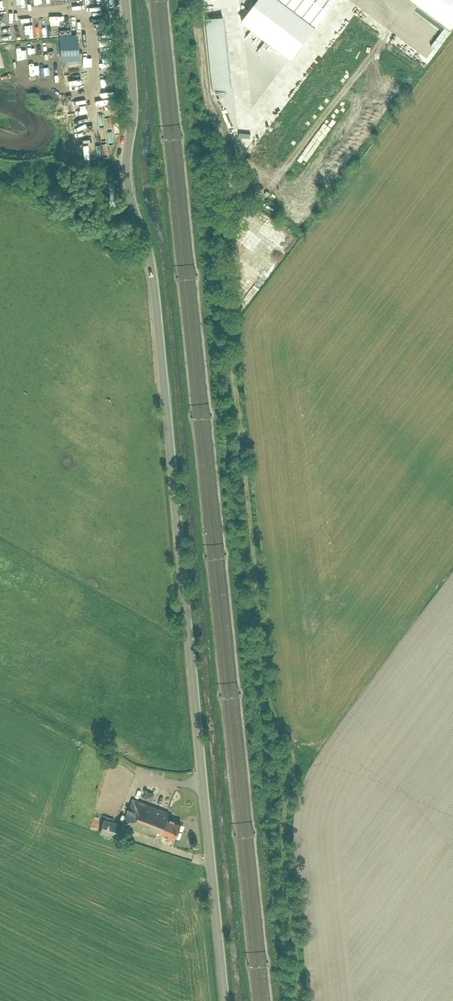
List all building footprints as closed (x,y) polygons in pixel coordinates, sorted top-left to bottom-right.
[(314,25),(333,0),(256,0),(241,20),(290,58),(314,25)] [(452,23),(452,0),(411,0),(449,29),(452,23)] [(204,17),(208,90),(225,89),(221,16),(204,17)] [(72,35),(70,46),(82,47),(83,37),(72,35)] [(174,838),(180,821),(166,817),(168,812),(132,799),(122,824),(152,835),(154,831),(174,838)] [(116,838),(120,824),(104,819),(100,833),(116,838)]
